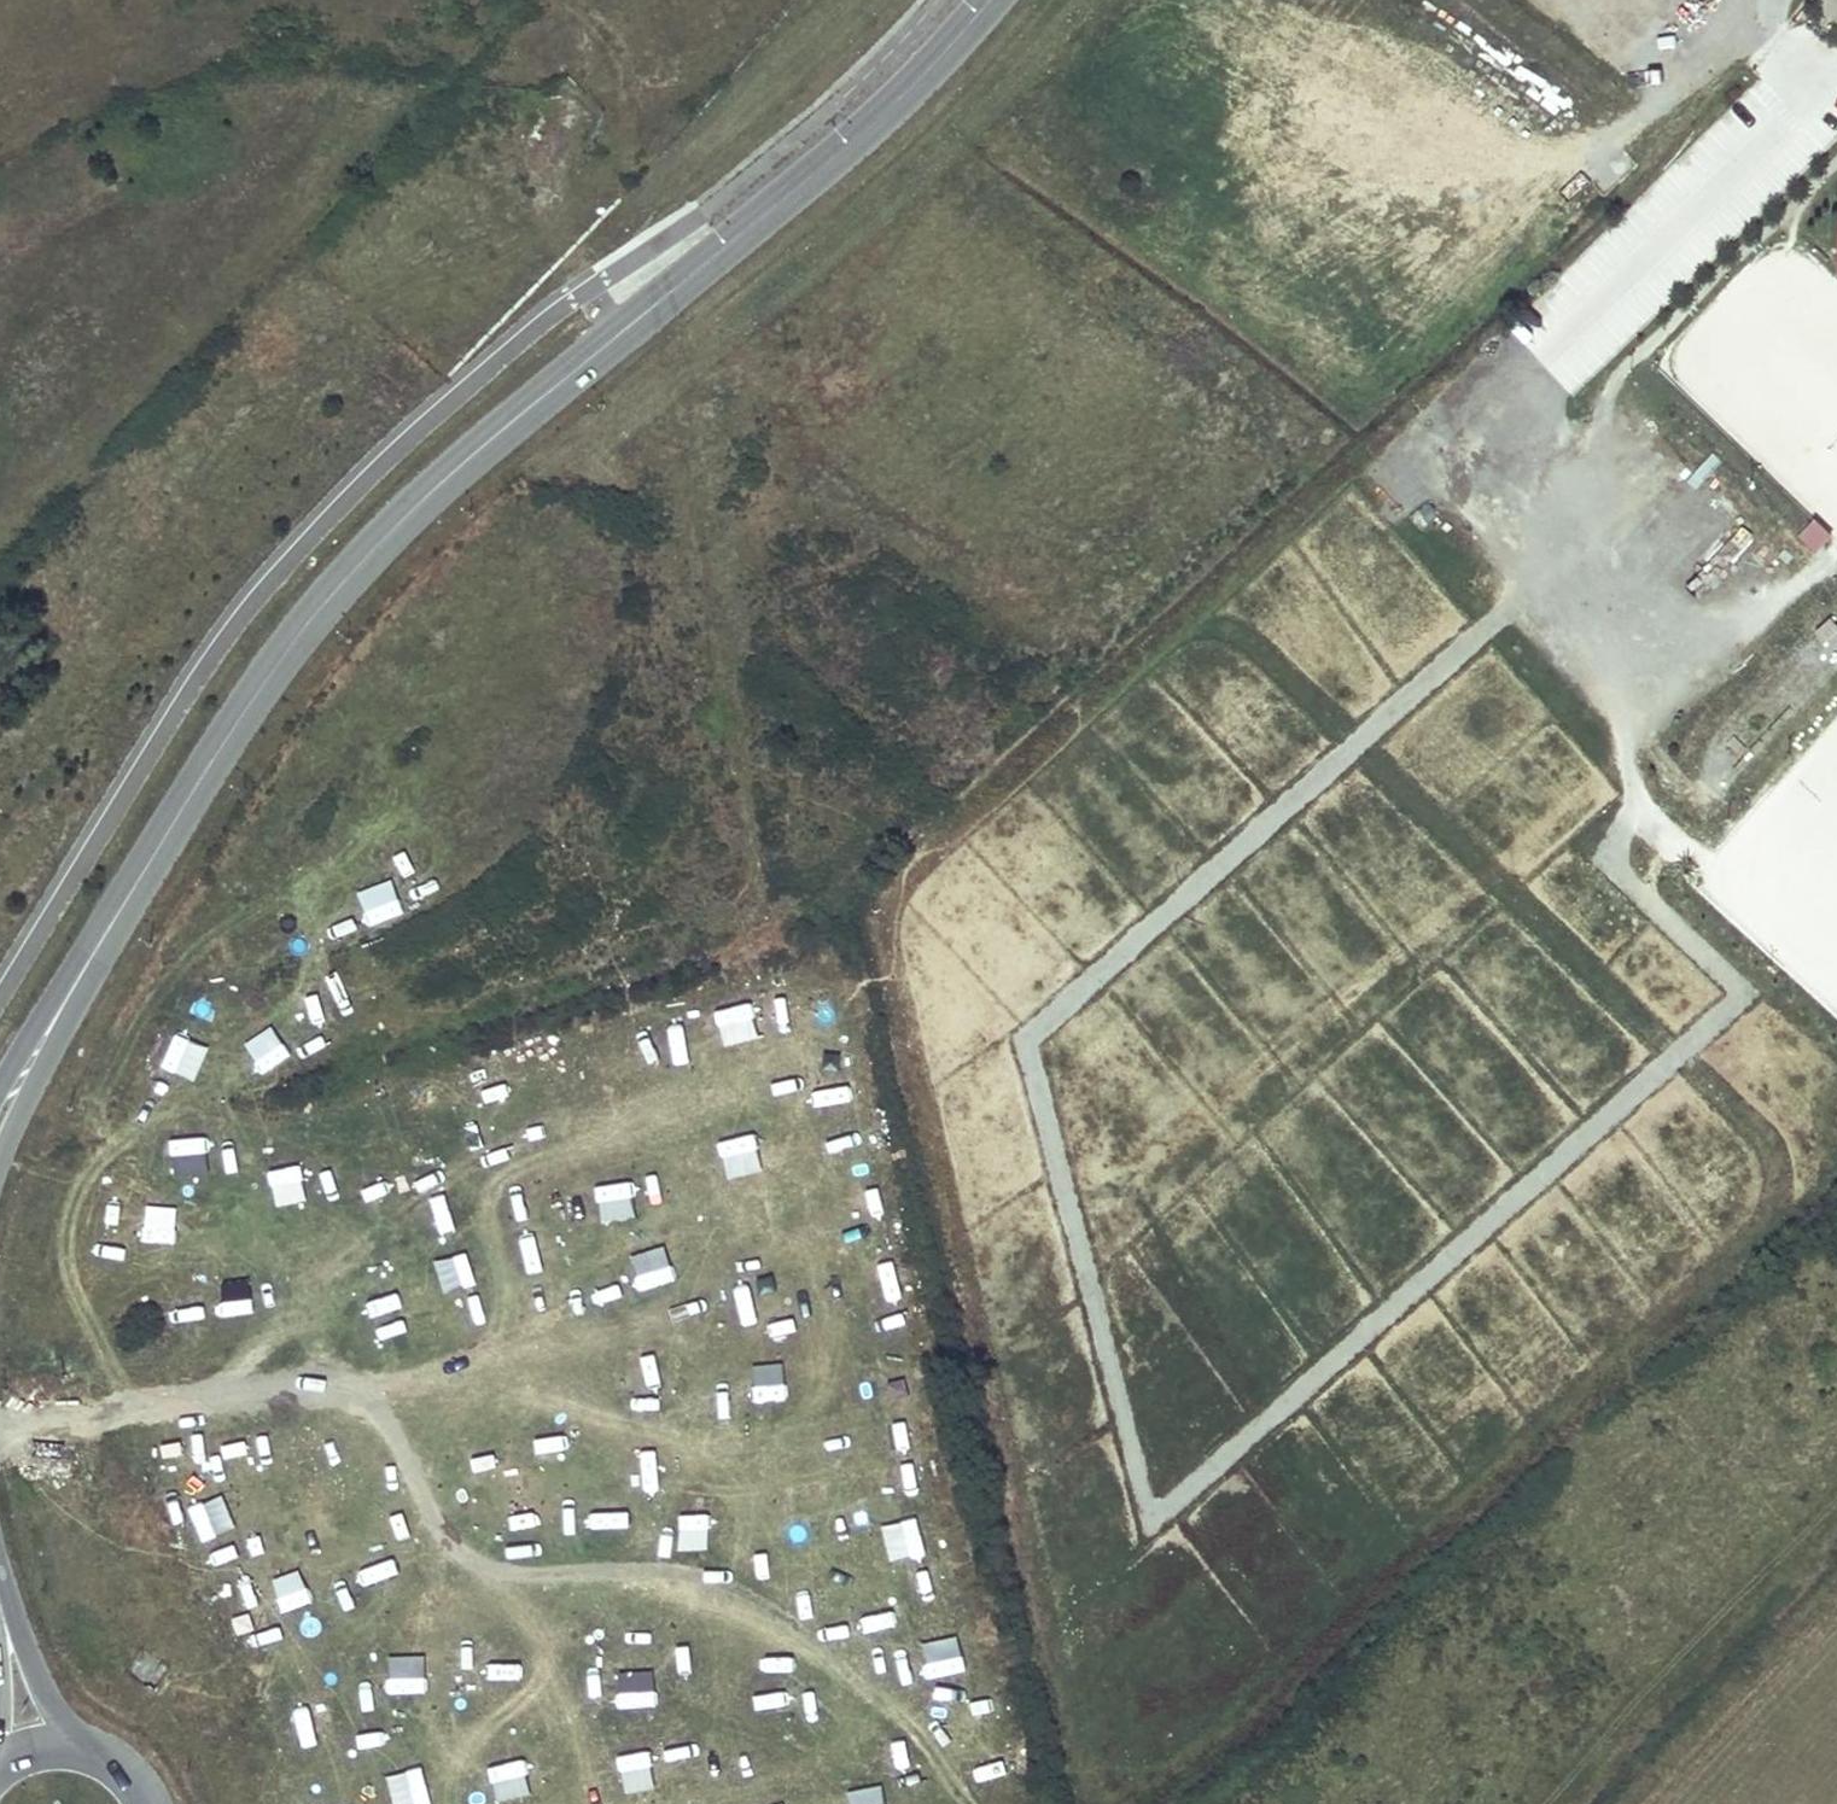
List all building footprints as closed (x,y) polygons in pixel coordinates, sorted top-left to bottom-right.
[(1809,1),(1836,24),(1836,0),(1810,0),(1809,1)] [(134,1677),(157,1681),(161,1665),(138,1660),(134,1677)]
